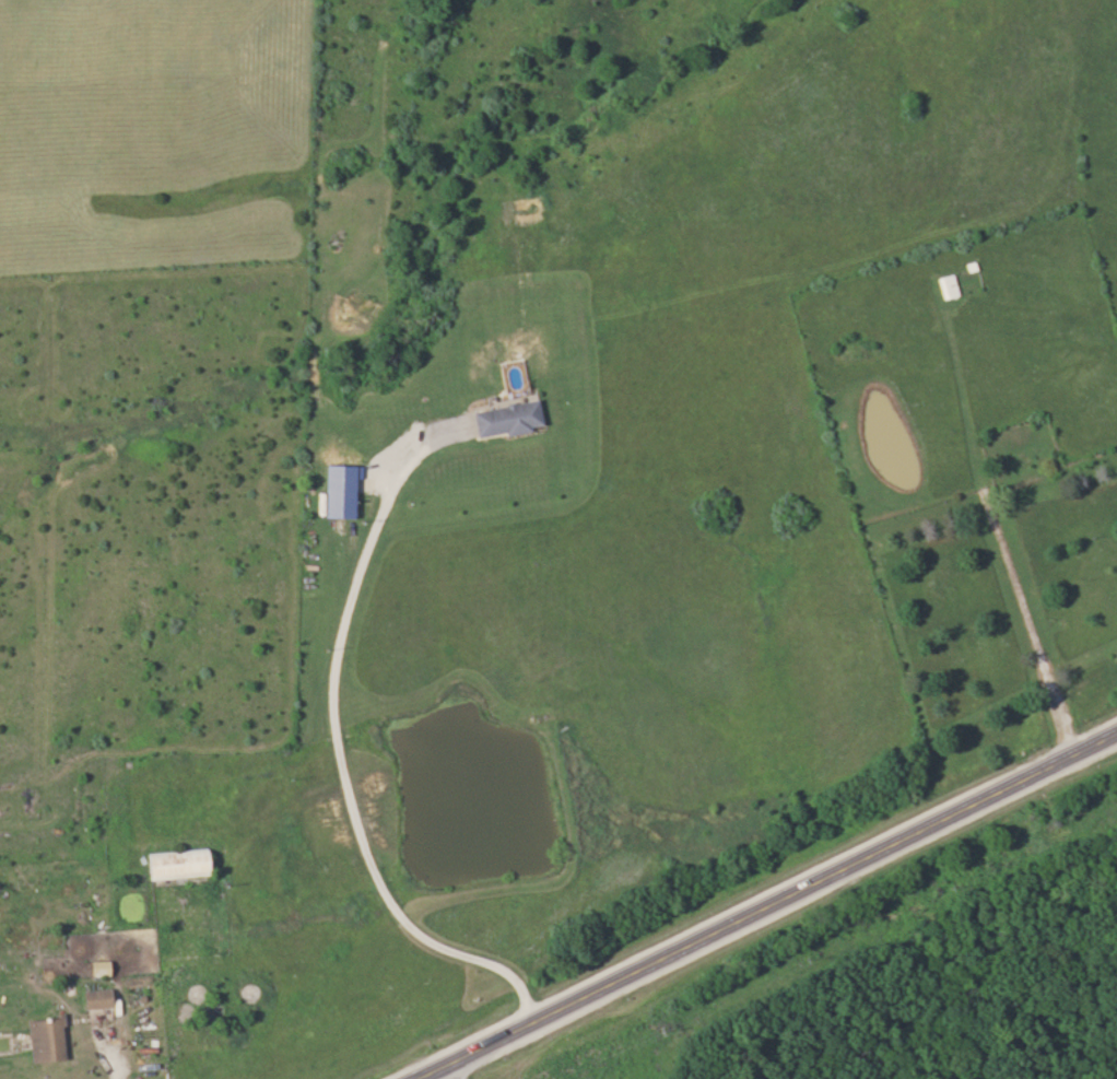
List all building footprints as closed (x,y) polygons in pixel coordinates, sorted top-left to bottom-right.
[(956,299),(953,276),(937,278),(939,301),(956,299)] [(474,440),(540,426),(534,400),(468,413),(474,440)] [(891,478),(909,486),(913,477),(896,469),(891,478)] [(141,853),(143,880),(204,877),(203,850),(141,853)] [(105,962),(89,962),(89,975),(105,975),(105,962)] [(109,989),(79,991),(81,1009),(111,1006),(109,989)] [(24,1018),(27,1063),(62,1060),(59,1015),(24,1018)]
